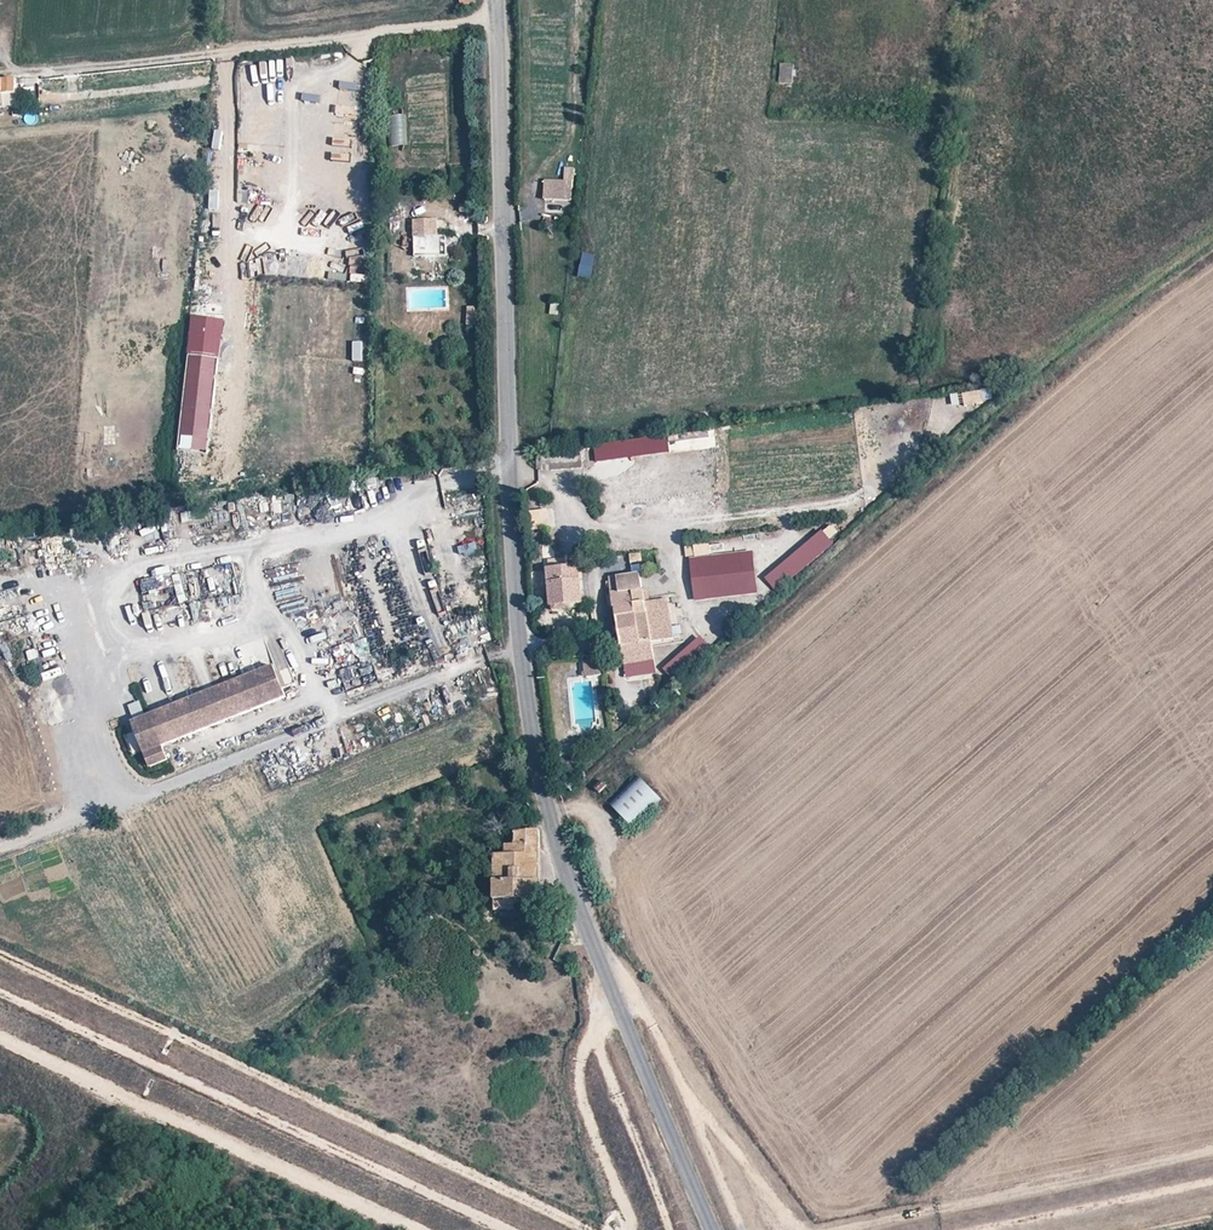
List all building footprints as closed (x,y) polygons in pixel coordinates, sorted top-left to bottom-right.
[(780,62),(779,83),(793,84),(794,63),(780,62)] [(0,78),(0,94),(17,94),(16,77),(1,78),(0,78)] [(17,94),(0,94),(0,107),(18,106),(17,94)] [(406,114),(389,114),(389,145),(406,145),(406,114)] [(575,169),(566,168),(564,181),(545,179),(543,198),(572,201),(575,169)] [(445,218),(414,218),(414,236),(425,236),(425,242),(438,242),(438,236),(445,236),(445,218)] [(438,242),(425,242),(425,253),(445,253),(445,242),(438,242)] [(593,276),(594,253),(581,253),(580,276),(593,276)] [(199,295),(198,314),(211,314),(212,296),(199,295)] [(551,301),(550,314),(559,314),(560,302),(551,301)] [(478,306),(468,305),(468,324),(478,324),(478,306)] [(236,306),(235,334),(246,334),(246,306),(236,306)] [(214,360),(190,358),(181,449),(205,452),(214,360)] [(962,393),(965,406),(993,400),(990,386),(962,393)] [(952,405),(960,403),(958,392),(950,394),(952,405)] [(668,434),(594,444),(597,461),(670,451),(668,434)] [(822,530),(765,577),(778,592),(835,544),(822,530)] [(684,544),(686,557),(711,554),(709,541),(684,544)] [(759,593),(753,549),(690,558),(696,602),(759,593)] [(419,562),(411,565),(418,588),(427,585),(419,562)] [(584,599),(580,563),(546,567),(551,603),(584,599)] [(152,568),(154,576),(170,572),(169,565),(152,568)] [(617,575),(619,592),(644,589),(641,571),(617,575)] [(179,602),(187,600),(180,573),(173,575),(179,602)] [(158,606),(158,578),(143,578),(143,605),(158,606)] [(619,592),(613,593),(624,662),(654,658),(651,640),(645,601),(644,589),(619,592)] [(668,598),(645,601),(651,640),(674,637),(668,598)] [(144,614),(147,629),(161,626),(157,611),(144,614)] [(326,623),(328,633),(339,631),(336,621),(326,623)] [(712,649),(701,635),(663,668),(675,681),(712,649)] [(345,644),(333,648),(337,661),(349,657),(345,644)] [(654,658),(624,662),(626,677),(656,673),(654,658)] [(584,675),(601,674),(600,659),(583,660),(584,675)] [(276,672),(273,664),(146,715),(135,719),(132,720),(136,729),(144,749),(150,765),(167,758),(162,744),(286,695),(282,687),(296,681),(290,666),(276,672)] [(43,690),(63,684),(61,677),(41,683),(43,690)] [(146,715),(141,700),(129,705),(132,712),(135,719),(146,715)] [(144,749),(136,729),(124,734),(132,754),(144,749)] [(636,826),(664,796),(637,771),(609,802),(636,826)] [(602,780),(594,788),(598,792),(606,785),(602,780)] [(538,829),(516,829),(517,852),(539,851),(538,829)] [(539,851),(517,852),(495,852),(495,905),(540,904),(539,851)] [(603,1063),(609,1060),(604,1046),(597,1048),(603,1063)]
